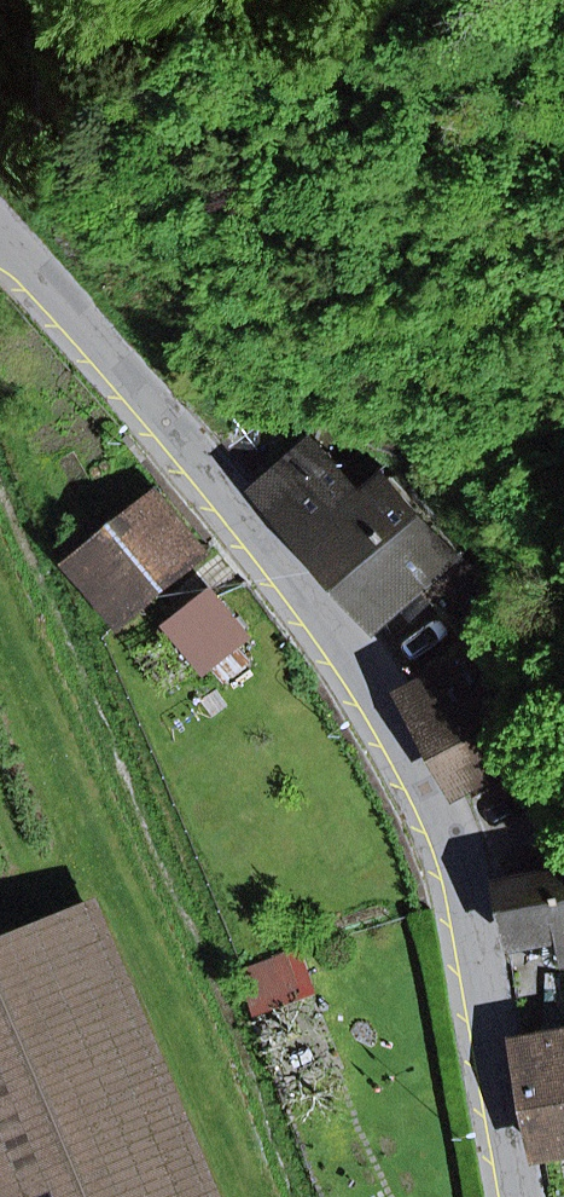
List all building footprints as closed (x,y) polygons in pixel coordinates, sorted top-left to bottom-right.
[(277,479),(291,494),(277,507),(382,626),(426,587),(460,557),(464,554),(398,479),(373,501),(320,442),(277,479)] [(69,566),(117,624),(204,554),(156,495),(101,540),(69,566)] [(69,566),(101,540),(94,531),(62,557),(69,566)] [(426,587),(437,599),(471,569),(460,557),(426,587)] [(175,631),(207,669),(245,637),(212,599),(175,631)] [(505,885),(519,951),(555,943),(563,941),(563,873),(505,885)] [(95,1196),(215,1196),(95,912),(0,952),(0,1195),(80,1161),(95,1196)] [(563,964),(563,941),(555,943),(560,965),(563,964)] [(293,991),(312,984),(303,958),(284,965),(293,991)] [(247,977),(256,1004),(293,991),(284,965),(247,977)] [(524,1046),(544,1153),(563,1150),(563,1039),(524,1046)]
